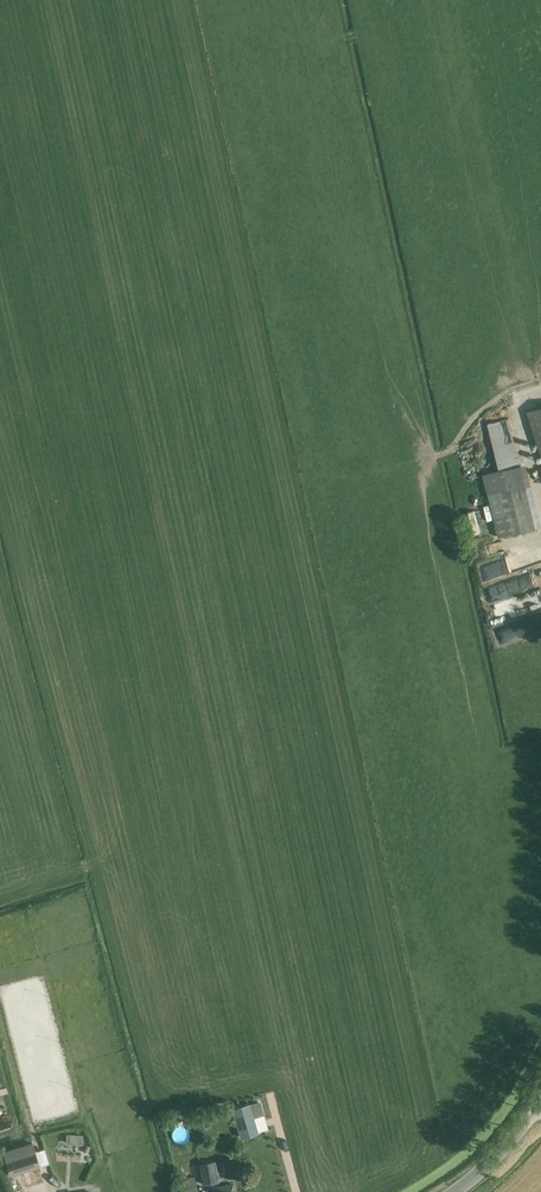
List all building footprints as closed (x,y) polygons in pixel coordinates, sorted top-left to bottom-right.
[(527,411),(540,452),(540,407),(527,411)] [(488,424),(499,469),(484,473),(498,538),(522,532),(524,541),(540,537),(538,528),(540,527),(540,522),(532,483),(528,484),(522,464),(520,464),(509,418),(488,424)] [(484,586),(490,605),(492,604),(497,621),(540,608),(540,569),(484,586)] [(505,645),(518,633),(514,629),(509,634),(504,629),(497,636),(505,645)] [(263,1114),(259,1102),(233,1110),(241,1138),(258,1133),(253,1117),(263,1114)] [(66,1143),(82,1144),(82,1133),(66,1133),(66,1143)] [(41,1167),(32,1143),(3,1152),(6,1160),(11,1177),(41,1167)] [(185,1191),(198,1191),(192,1162),(179,1165),(185,1191)] [(199,1165),(203,1184),(219,1181),(216,1162),(199,1165)]
